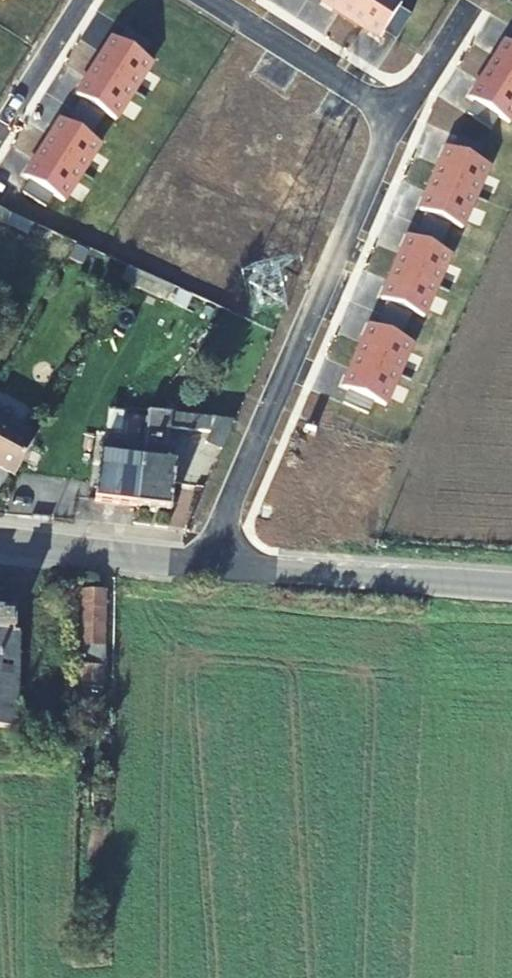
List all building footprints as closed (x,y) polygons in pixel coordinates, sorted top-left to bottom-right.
[(323,1),(352,20),(365,0),(324,0),(323,1)] [(395,0),(365,0),(352,20),(381,38),(384,33),(396,40),(411,17),(399,9),(402,5),(395,0)] [(114,38),(95,67),(134,92),(153,63),(142,56),(150,44),(126,29),(119,41),(114,38)] [(488,70),(511,85),(511,45),(507,41),(488,70)] [(134,92),(95,67),(77,96),(82,99),(74,111),(98,126),(105,114),(116,121),(134,92)] [(488,70),(470,100),(475,103),(468,115),(491,129),(498,118),(509,124),(511,119),(511,85),(488,70)] [(62,120),(43,149),(83,173),(101,145),(90,138),(98,126),(74,111),(67,123),(62,120)] [(447,148),(433,179),(476,198),(489,166),(478,161),(483,149),(458,138),(452,151),(447,148)] [(83,173),(43,149),(25,178),(30,181),(23,193),(46,208),(53,196),(64,203),(83,173)] [(476,198),(433,179),(420,211),(425,213),(420,226),(445,237),(451,224),(462,229),(476,198)] [(408,237),(395,268),(438,287),(451,255),(440,250),(445,237),(420,226),(414,239),(408,237)] [(407,326),(412,313),(424,318),(438,287),(395,268),(381,300),(387,302),(381,315),(407,326)] [(370,326),(357,357),(399,375),(412,344),(401,339),(407,326),(381,315),(376,328),(370,326)] [(399,375),(357,357),(343,389),(348,391),(343,404),(368,415),(374,402),(385,407),(399,375)] [(136,506),(148,412),(143,411),(146,378),(132,376),(128,409),(105,406),(102,424),(124,426),(120,458),(101,456),(94,501),(136,506)] [(148,412),(136,506),(169,510),(175,466),(164,464),(168,428),(209,433),(204,444),(220,451),(233,423),(148,412)] [(13,475),(33,440),(0,423),(0,468),(13,475)] [(107,668),(106,591),(81,591),(83,702),(104,702),(103,668),(107,668)] [(14,727),(17,634),(13,633),(13,614),(0,614),(0,727),(14,727)]
